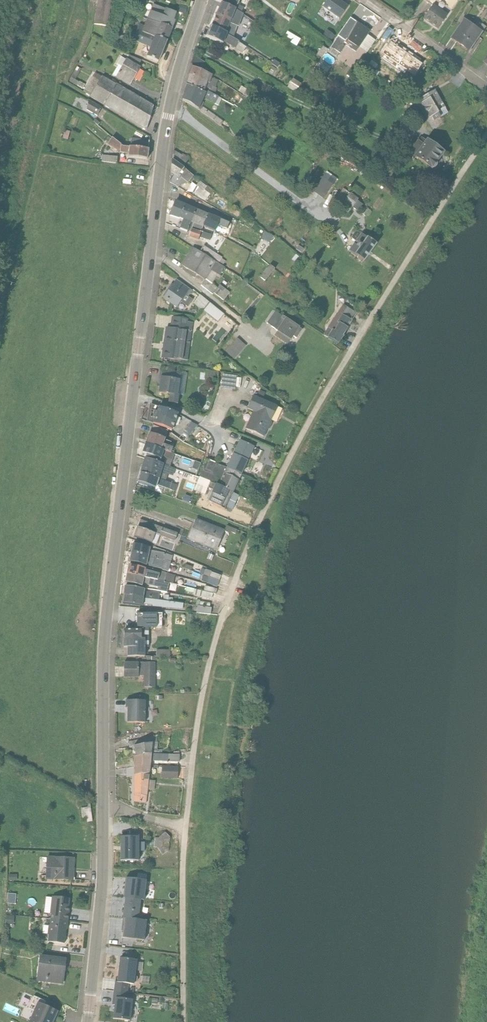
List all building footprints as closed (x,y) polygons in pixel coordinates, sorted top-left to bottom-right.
[(93,26),(107,28),(111,0),(97,0),(93,26)] [(235,12),(241,15),(243,9),(237,6),(239,0),(233,0),(231,3),(225,0),(223,0),(221,5),(235,11),(235,12)] [(321,8),(338,20),(347,7),(337,0),(326,0),(321,8)] [(140,1),(136,9),(143,12),(147,4),(140,1)] [(216,17),(230,24),(235,12),(235,11),(221,5),(216,17)] [(159,26),(171,31),(174,23),(173,22),(175,15),(164,11),(152,6),(149,13),(146,21),(159,27),(159,26)] [(179,6),(177,13),(184,15),(186,9),(179,6)] [(432,6),(422,21),(436,31),(447,17),(432,6)] [(230,24),(229,25),(237,28),(242,15),(241,15),(235,12),(230,24)] [(211,29),(225,35),(227,30),(229,25),(230,24),(216,17),(211,29)] [(484,33),(479,30),(463,19),(449,40),(470,55),(484,34),(484,33)] [(141,34),(153,39),(153,38),(166,43),(171,31),(159,26),(159,27),(146,21),(143,28),(141,34)] [(345,41),(358,49),(369,33),(354,23),(343,39),(345,41)] [(131,58),(141,62),(142,56),(145,58),(153,39),(141,34),(143,28),(139,26),(132,42),(146,48),(143,54),(133,51),(129,49),(126,56),(131,58)] [(225,35),(211,29),(210,28),(206,38),(222,46),(223,44),(226,37),(227,35),(225,35)] [(227,35),(226,37),(235,42),(238,36),(227,30),(225,35),(227,35)] [(324,41),(329,34),(326,31),(321,38),(324,41)] [(286,34),(282,40),(296,48),(300,41),(286,34)] [(329,34),(324,41),(329,44),(334,38),(329,34)] [(226,37),(223,44),(234,50),(241,55),(243,52),(244,52),(246,49),(238,43),(235,42),(226,37)] [(153,39),(145,58),(158,64),(166,43),(153,38),(153,39)] [(328,53),(334,58),(336,59),(339,55),(344,48),(342,47),(343,46),(355,54),(358,49),(345,41),(344,42),(338,38),(330,49),(328,52),(328,53)] [(328,53),(328,52),(319,46),(317,50),(319,51),(314,60),(319,63),(324,55),(332,60),(334,58),(328,53)] [(193,56),(191,68),(202,73),(206,63),(193,56)] [(141,62),(131,58),(129,57),(125,61),(137,68),(141,62)] [(115,79),(125,61),(120,59),(116,66),(117,67),(112,77),(115,79)] [(274,60),(271,65),(276,70),(281,73),(283,70),(280,68),(280,67),(279,66),(280,64),(274,60)] [(125,61),(115,79),(129,88),(139,69),(125,61)] [(370,64),(366,69),(372,73),(375,68),(370,64)] [(189,77),(206,85),(209,76),(191,68),(189,77)] [(70,79),(69,83),(77,87),(79,84),(74,81),(80,71),(76,69),(70,79)] [(90,98),(101,79),(94,75),(92,78),(91,78),(82,93),(90,98)] [(206,85),(204,91),(213,96),(216,89),(215,89),(217,82),(211,80),(211,77),(209,76),(206,85)] [(186,87),(203,94),(204,91),(206,85),(189,77),(186,87)] [(101,78),(89,98),(145,132),(152,107),(101,78)] [(294,93),(299,85),(292,81),(287,90),(294,93)] [(299,85),(294,93),(298,96),(303,87),(299,85)] [(203,94),(186,87),(181,102),(198,111),(205,95),(203,94)] [(421,103),(418,105),(428,122),(430,120),(432,123),(447,112),(443,104),(442,105),(434,92),(420,100),(421,103)] [(87,101),(86,112),(96,118),(101,109),(87,101)] [(202,103),(198,111),(220,127),(223,123),(202,108),(204,104),(202,103)] [(257,131),(255,138),(262,140),(264,133),(257,131)] [(128,155),(128,148),(122,147),(121,147),(111,139),(107,146),(120,154),(128,155)] [(130,149),(147,151),(148,142),(131,140),(130,149)] [(425,143),(412,159),(430,172),(443,155),(426,143),(425,142),(425,143)] [(128,148),(128,155),(127,158),(147,161),(148,151),(147,151),(130,149),(128,148)] [(172,152),(172,161),(181,168),(188,158),(181,154),(180,156),(172,152)] [(102,157),(101,163),(116,165),(117,159),(102,157)] [(177,178),(183,169),(172,161),(170,174),(177,178)] [(177,178),(170,174),(169,184),(177,188),(182,180),(187,184),(193,178),(183,169),(177,178)] [(320,179),(311,192),(322,200),(331,186),(320,179)] [(198,189),(194,194),(204,202),(209,196),(208,195),(211,191),(206,187),(199,182),(195,187),(198,189)] [(356,187),(352,192),(359,197),(362,192),(356,187)] [(342,189),(332,204),(338,208),(347,215),(351,210),(357,202),(358,200),(350,194),(342,189)] [(179,220),(185,206),(174,201),(169,216),(169,217),(179,220)] [(357,202),(351,210),(356,214),(362,206),(357,202)] [(185,206),(179,220),(182,221),(190,224),(195,210),(185,206)] [(365,208),(360,214),(365,218),(369,212),(365,208)] [(195,210),(190,224),(193,225),(202,228),(207,215),(195,210)] [(207,215),(202,228),(214,233),(219,220),(207,215)] [(182,221),(179,230),(187,233),(187,231),(190,224),(182,221)] [(193,225),(190,231),(200,234),(200,233),(202,228),(193,225)] [(190,231),(190,232),(188,239),(197,242),(198,239),(200,234),(190,231)] [(200,234),(198,239),(209,242),(211,236),(200,233),(200,234)] [(307,234),(302,240),(309,246),(314,240),(307,234)] [(353,245),(348,252),(353,256),(363,264),(376,246),(366,239),(360,235),(355,242),(357,244),(355,247),(353,245)] [(199,253),(215,263),(220,267),(224,262),(221,260),(222,259),(203,247),(199,253)] [(215,263),(199,253),(192,249),(180,266),(204,281),(205,281),(215,263)] [(215,263),(205,281),(206,282),(202,288),(212,296),(213,295),(222,302),(229,294),(219,286),(217,289),(211,285),(215,279),(218,281),(220,278),(219,277),(224,269),(220,267),(215,263)] [(269,267),(259,279),(264,283),(274,271),(269,267)] [(172,286),(163,299),(162,300),(175,310),(180,303),(189,290),(175,281),(172,286)] [(163,299),(172,286),(170,285),(161,298),(163,299)] [(189,290),(180,303),(187,308),(192,301),(187,298),(192,292),(189,290)] [(209,318),(216,309),(199,296),(192,305),(209,318)] [(338,324),(347,329),(351,321),(356,314),(347,309),(342,306),(327,328),(323,336),(327,338),(331,331),(333,332),(338,324)] [(216,309),(209,318),(216,323),(223,315),(216,309)] [(276,332),(284,320),(282,317),(274,312),(266,324),(276,332)] [(165,328),(160,359),(187,363),(192,324),(187,323),(187,320),(171,318),(169,329),(165,328)] [(284,320),(276,332),(276,333),(289,342),(290,342),(292,338),(298,329),(284,320)] [(331,331),(327,338),(337,345),(343,338),(342,337),(347,329),(338,324),(333,332),(331,331)] [(298,329),(292,338),(296,340),(301,331),(298,329)] [(289,342),(276,333),(274,337),(287,346),(289,342)] [(236,340),(225,353),(234,361),(245,347),(236,340)] [(179,380),(177,395),(179,396),(178,396),(183,397),(186,375),(159,370),(157,385),(158,386),(159,377),(179,380)] [(222,375),(220,389),(234,391),(235,377),(222,375)] [(159,377),(158,386),(156,394),(168,396),(177,397),(177,395),(179,380),(159,377)] [(177,397),(168,396),(166,405),(177,406),(178,396),(179,396),(177,395),(177,397)] [(252,412),(244,430),(263,438),(266,431),(269,430),(271,424),(270,422),(271,421),(276,407),(252,397),(246,410),(252,412)] [(148,413),(145,421),(172,430),(178,414),(150,405),(148,413)] [(146,438),(145,442),(161,450),(169,453),(171,443),(163,441),(167,431),(150,425),(146,438)] [(177,427),(171,434),(177,439),(183,433),(177,427)] [(225,469),(240,476),(241,476),(248,462),(254,448),(238,440),(235,447),(232,454),(225,469)] [(159,464),(169,468),(173,455),(169,453),(161,450),(145,442),(141,454),(160,460),(159,464)] [(161,481),(165,482),(167,476),(167,475),(173,477),(175,469),(169,468),(159,464),(144,459),(139,474),(161,481)] [(198,478),(209,483),(213,485),(215,480),(220,482),(223,475),(225,469),(206,461),(198,478)] [(182,467),(180,472),(190,475),(192,470),(182,467)] [(225,469),(223,475),(238,482),(240,476),(225,469)] [(161,481),(139,474),(138,477),(137,479),(136,483),(154,489),(153,492),(161,495),(162,492),(162,489),(163,489),(168,491),(169,489),(173,491),(172,492),(172,493),(174,493),(177,486),(175,485),(165,482),(161,481)] [(223,475),(220,482),(218,486),(232,494),(238,482),(223,475)] [(209,483),(198,478),(193,492),(204,496),(209,483)] [(213,485),(209,483),(207,489),(211,491),(209,494),(211,495),(207,504),(224,512),(232,494),(218,486),(220,482),(215,480),(213,485)] [(257,484),(255,489),(264,493),(266,487),(257,484)] [(223,533),(223,532),(195,520),(187,541),(215,552),(223,533)] [(154,535),(154,536),(159,537),(161,530),(139,521),(136,529),(154,535)] [(154,535),(136,529),(132,538),(151,545),(154,536),(154,535)] [(161,530),(159,537),(174,543),(177,535),(161,530)] [(130,554),(147,559),(149,552),(149,550),(132,545),(130,554)] [(149,552),(147,559),(153,560),(162,562),(167,563),(170,564),(172,557),(164,555),(149,552)] [(147,559),(130,554),(128,563),(145,567),(146,564),(147,559)] [(147,559),(146,564),(152,566),(158,568),(163,569),(163,567),(166,568),(167,563),(162,562),(153,560),(147,559)] [(126,575),(143,580),(144,572),(145,570),(127,566),(126,575)] [(202,576),(218,582),(220,577),(210,573),(195,567),(193,573),(202,576)] [(145,570),(144,572),(158,576),(157,582),(168,585),(180,588),(185,589),(186,582),(174,579),(174,577),(165,575),(158,572),(145,569),(145,570)] [(144,572),(143,580),(157,582),(158,576),(144,572)] [(143,580),(126,575),(124,584),(141,588),(142,585),(143,580)] [(218,582),(202,576),(200,583),(217,588),(218,582)] [(143,580),(142,585),(147,587),(157,589),(157,592),(159,592),(166,594),(168,587),(180,590),(180,588),(168,585),(157,582),(143,580)] [(195,591),(212,595),(215,596),(216,591),(204,588),(204,587),(196,585),(195,591)] [(122,596),(142,599),(143,593),(143,591),(123,588),(122,596)] [(212,595),(195,591),(193,591),(192,596),(210,601),(212,595)] [(142,599),(142,600),(157,602),(158,595),(143,593),(142,599)] [(142,599),(122,596),(121,605),(141,608),(142,605),(142,600),(142,599)] [(142,600),(142,605),(152,607),(152,608),(182,611),(182,605),(157,602),(142,600)] [(196,608),(195,615),(210,616),(211,609),(196,607),(196,608)] [(136,631),(122,631),(123,649),(126,649),(126,658),(136,658),(144,657),(144,648),(148,648),(148,629),(160,629),(160,615),(136,615),(136,631)] [(137,676),(137,664),(123,664),(123,679),(137,680),(137,676)] [(137,664),(137,676),(143,676),(143,689),(154,689),(154,664),(143,664),(137,664)] [(126,701),(126,723),(144,724),(145,701),(126,701)] [(151,744),(150,756),(161,756),(162,751),(157,751),(155,737),(126,742),(128,749),(132,748),(151,744)] [(151,744),(132,748),(133,758),(150,756),(151,744)] [(150,756),(133,758),(132,759),(133,769),(149,767),(149,763),(150,756)] [(150,756),(149,763),(158,763),(166,763),(170,763),(178,764),(178,756),(172,756),(167,756),(161,756),(150,756)] [(149,767),(133,769),(133,777),(133,796),(133,804),(145,805),(146,798),(146,791),(147,782),(148,774),(149,770),(149,767)] [(177,769),(169,768),(161,768),(160,780),(177,780),(177,769)] [(86,809),(80,810),(82,820),(86,820),(86,824),(92,823),(89,806),(88,806),(86,809)] [(154,840),(153,849),(156,850),(161,857),(168,852),(169,850),(170,841),(169,839),(165,835),(164,834),(163,835),(157,840),(154,840)] [(119,838),(119,862),(138,862),(138,837),(119,838)] [(46,858),(45,881),(73,882),(74,859),(46,858)] [(7,894),(6,905),(12,905),(15,906),(16,895),(13,895),(13,892),(8,892),(8,895),(7,894)] [(50,921),(67,923),(69,911),(68,910),(69,900),(51,898),(49,915),(50,915),(50,921)] [(121,919),(137,920),(140,900),(124,899),(121,919)] [(5,917),(5,925),(13,926),(14,917),(5,917)] [(137,920),(121,919),(120,932),(122,932),(121,939),(143,942),(146,921),(137,920)] [(67,923),(50,921),(50,927),(48,927),(47,936),(48,936),(47,943),(64,945),(65,931),(66,931),(67,923)] [(39,957),(36,983),(62,986),(66,960),(39,957)] [(113,992),(128,994),(129,985),(133,986),(136,960),(119,958),(116,980),(116,983),(114,983),(114,984),(113,992)] [(127,1000),(128,994),(113,992),(112,998),(115,998),(112,1020),(124,1021),(129,1021),(132,1000),(127,1000)] [(28,1021),(53,1021),(57,1012),(44,1006),(46,1002),(33,996),(27,1010),(32,1012),(28,1021)]
